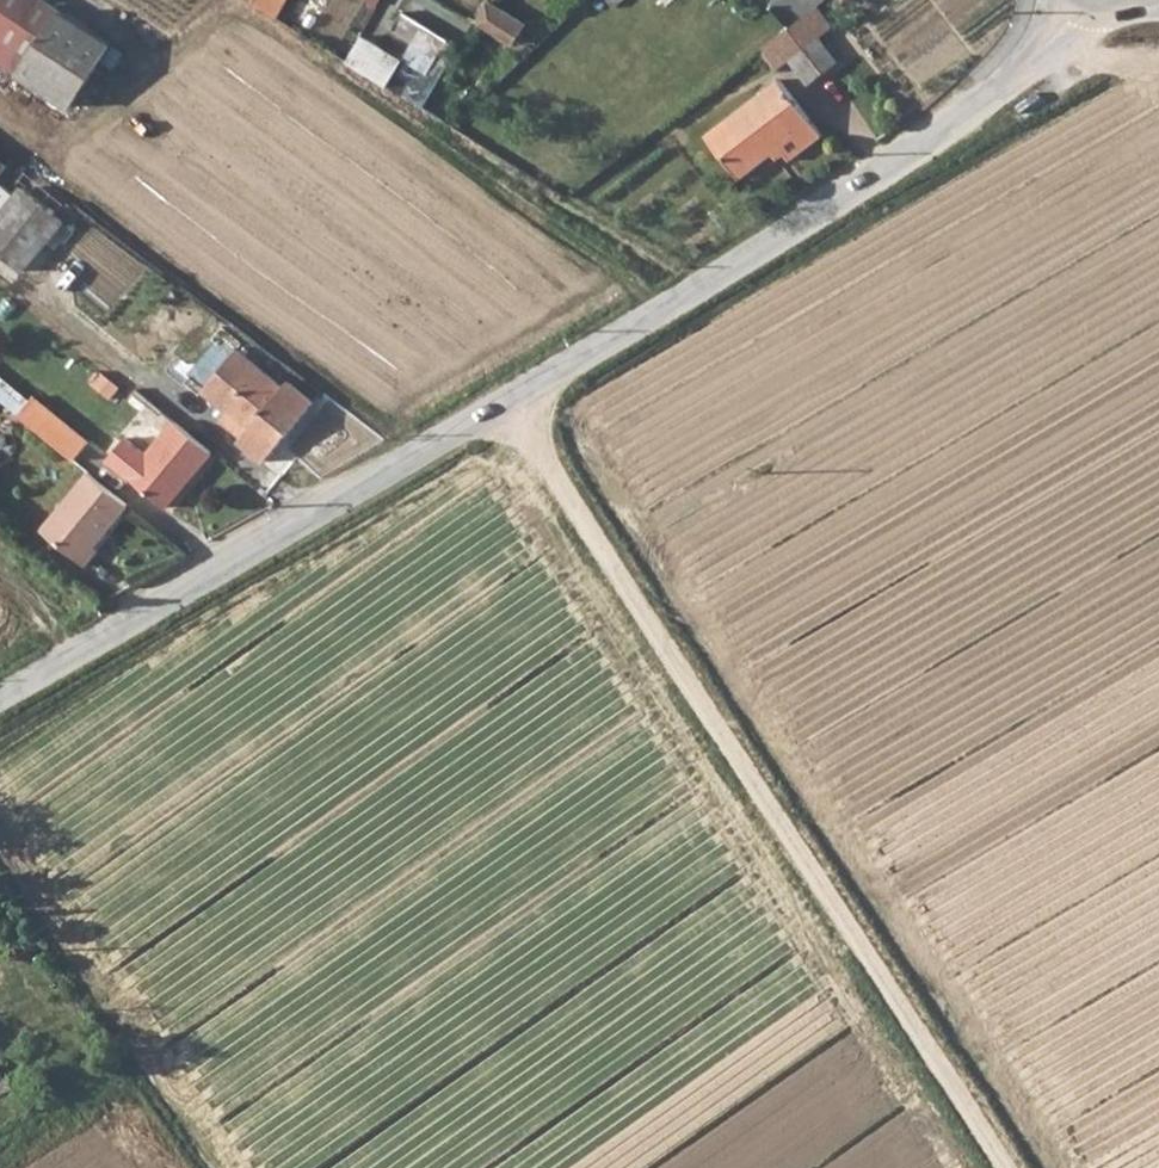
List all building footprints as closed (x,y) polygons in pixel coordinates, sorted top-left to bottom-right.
[(36,48),(59,14),(38,0),(0,0),(0,21),(36,48)] [(251,8),(256,0),(237,0),(240,2),(251,8)] [(251,8),(273,22),(285,0),(256,0),(251,8)] [(524,28),(488,5),(475,26),(510,49),(524,28)] [(0,21),(0,46),(27,64),(36,48),(0,21)] [(834,65),(800,21),(780,36),(771,44),(787,64),(806,88),(834,65)] [(347,67),(389,88),(403,63),(361,40),(347,67)] [(787,64),(771,44),(757,54),(774,75),(787,64)] [(388,91),(421,111),(443,78),(405,58),(403,63),(389,88),(388,91)] [(819,140),(777,86),(705,142),(738,185),(778,154),(786,165),(819,140)] [(0,159),(0,182),(12,168),(0,159)] [(29,192),(0,226),(0,254),(29,277),(70,225),(29,192)] [(239,351),(203,394),(227,414),(248,432),(242,440),(237,445),(263,465),(313,406),(287,384),(283,389),(239,351)] [(35,397),(20,416),(74,461),(89,443),(35,397)] [(248,432),(227,414),(220,422),(242,440),(248,432)] [(163,509),(208,452),(171,421),(141,457),(119,440),(103,459),(163,509)] [(94,546),(128,506),(89,473),(42,529),(85,565),(98,550),(94,546)]
